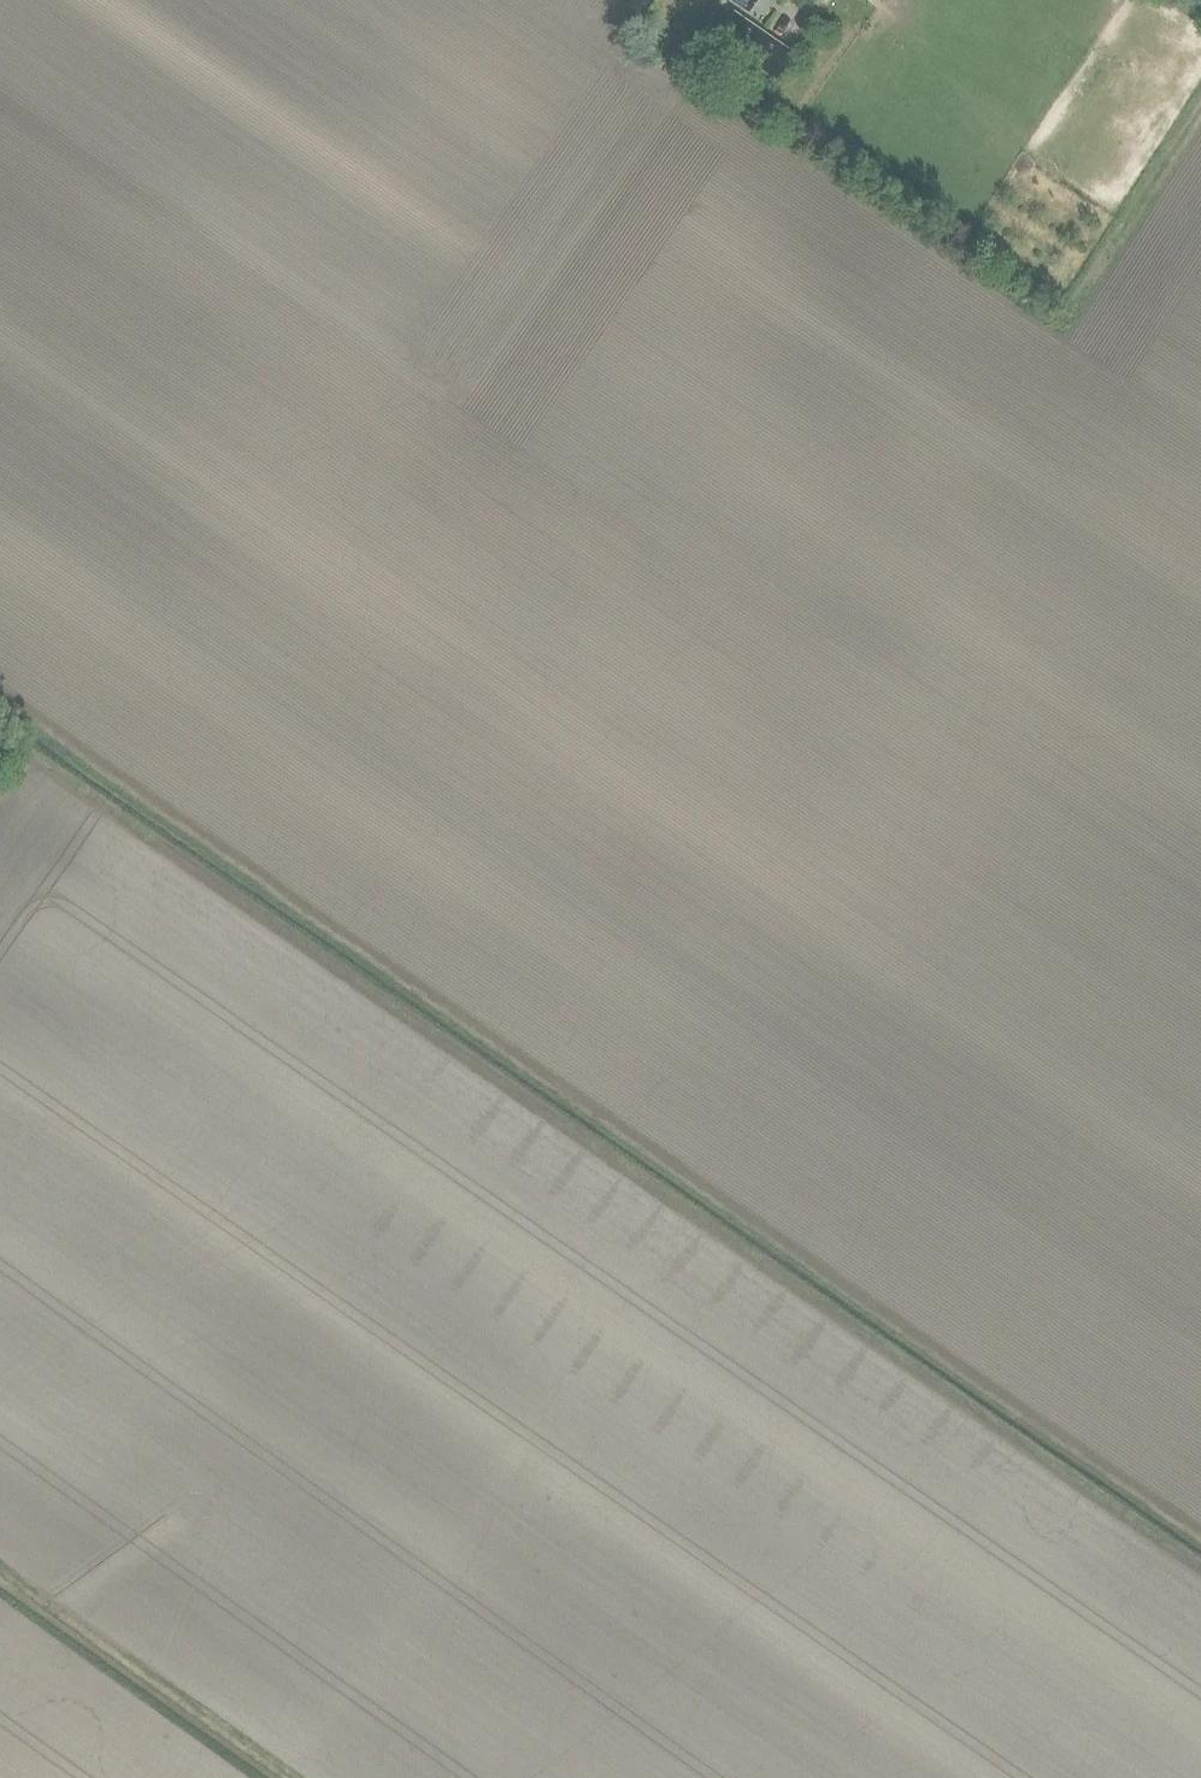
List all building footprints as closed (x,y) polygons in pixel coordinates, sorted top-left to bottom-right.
[(748,11),(755,0),(732,0),(748,11)] [(775,82),(793,56),(733,15),(716,40),(775,82)]
